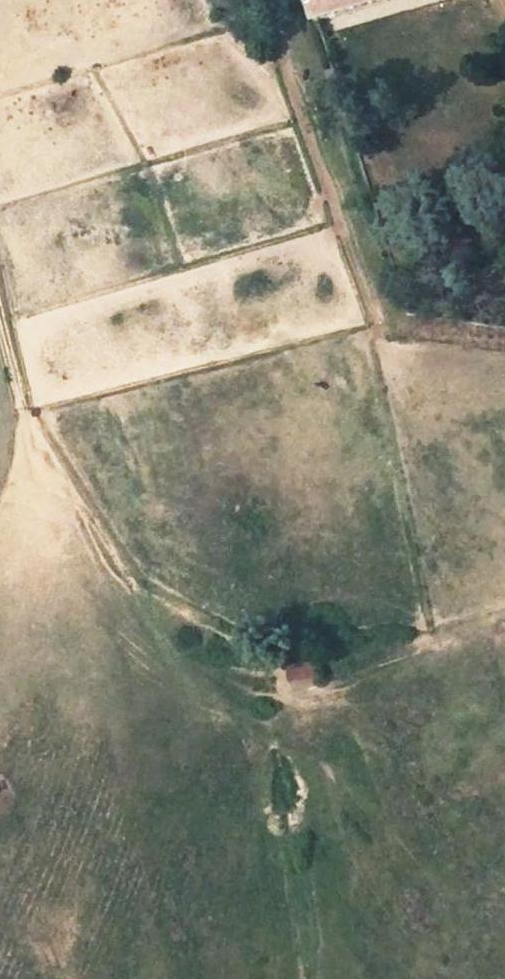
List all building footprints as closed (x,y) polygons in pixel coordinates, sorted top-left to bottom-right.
[(317,22),(391,0),(309,0),(317,22)]
